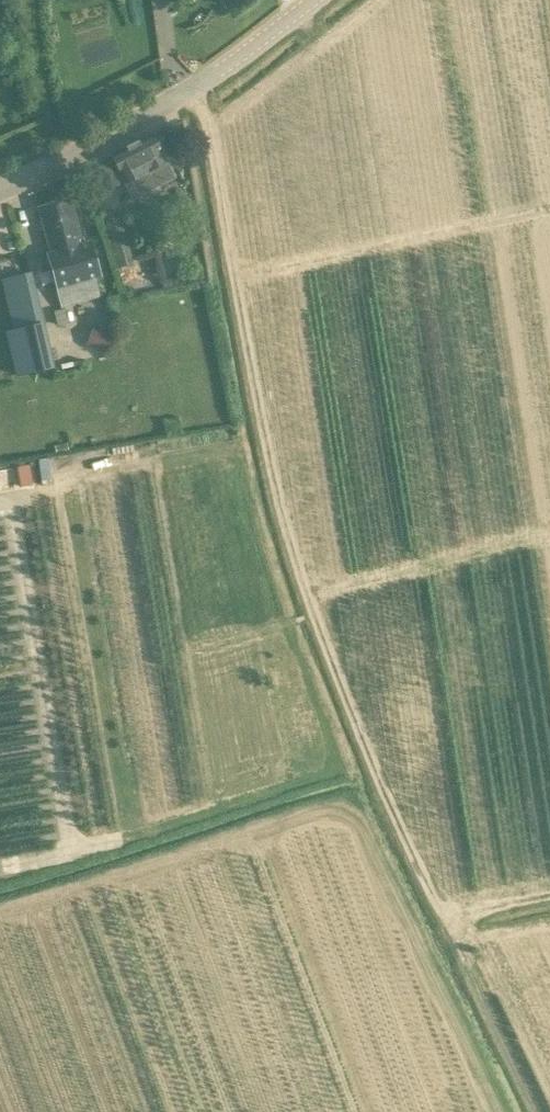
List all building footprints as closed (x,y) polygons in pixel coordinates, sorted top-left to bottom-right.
[(156,186),(174,177),(153,134),(112,154),(120,172),(126,182),(148,171),(156,186)] [(90,243),(83,245),(70,199),(38,208),(51,253),(47,254),(62,307),(99,296),(94,278),(100,276),(90,243)] [(133,264),(119,215),(104,220),(118,268),(133,264)] [(53,367),(31,273),(3,279),(14,329),(7,330),(18,375),(53,367)] [(148,291),(145,277),(126,281),(129,294),(148,291)] [(118,334),(94,324),(85,344),(109,354),(118,334)] [(58,444),(59,452),(69,451),(67,442),(58,444)] [(0,469),(0,484),(0,487),(19,485),(17,466),(0,469)]
